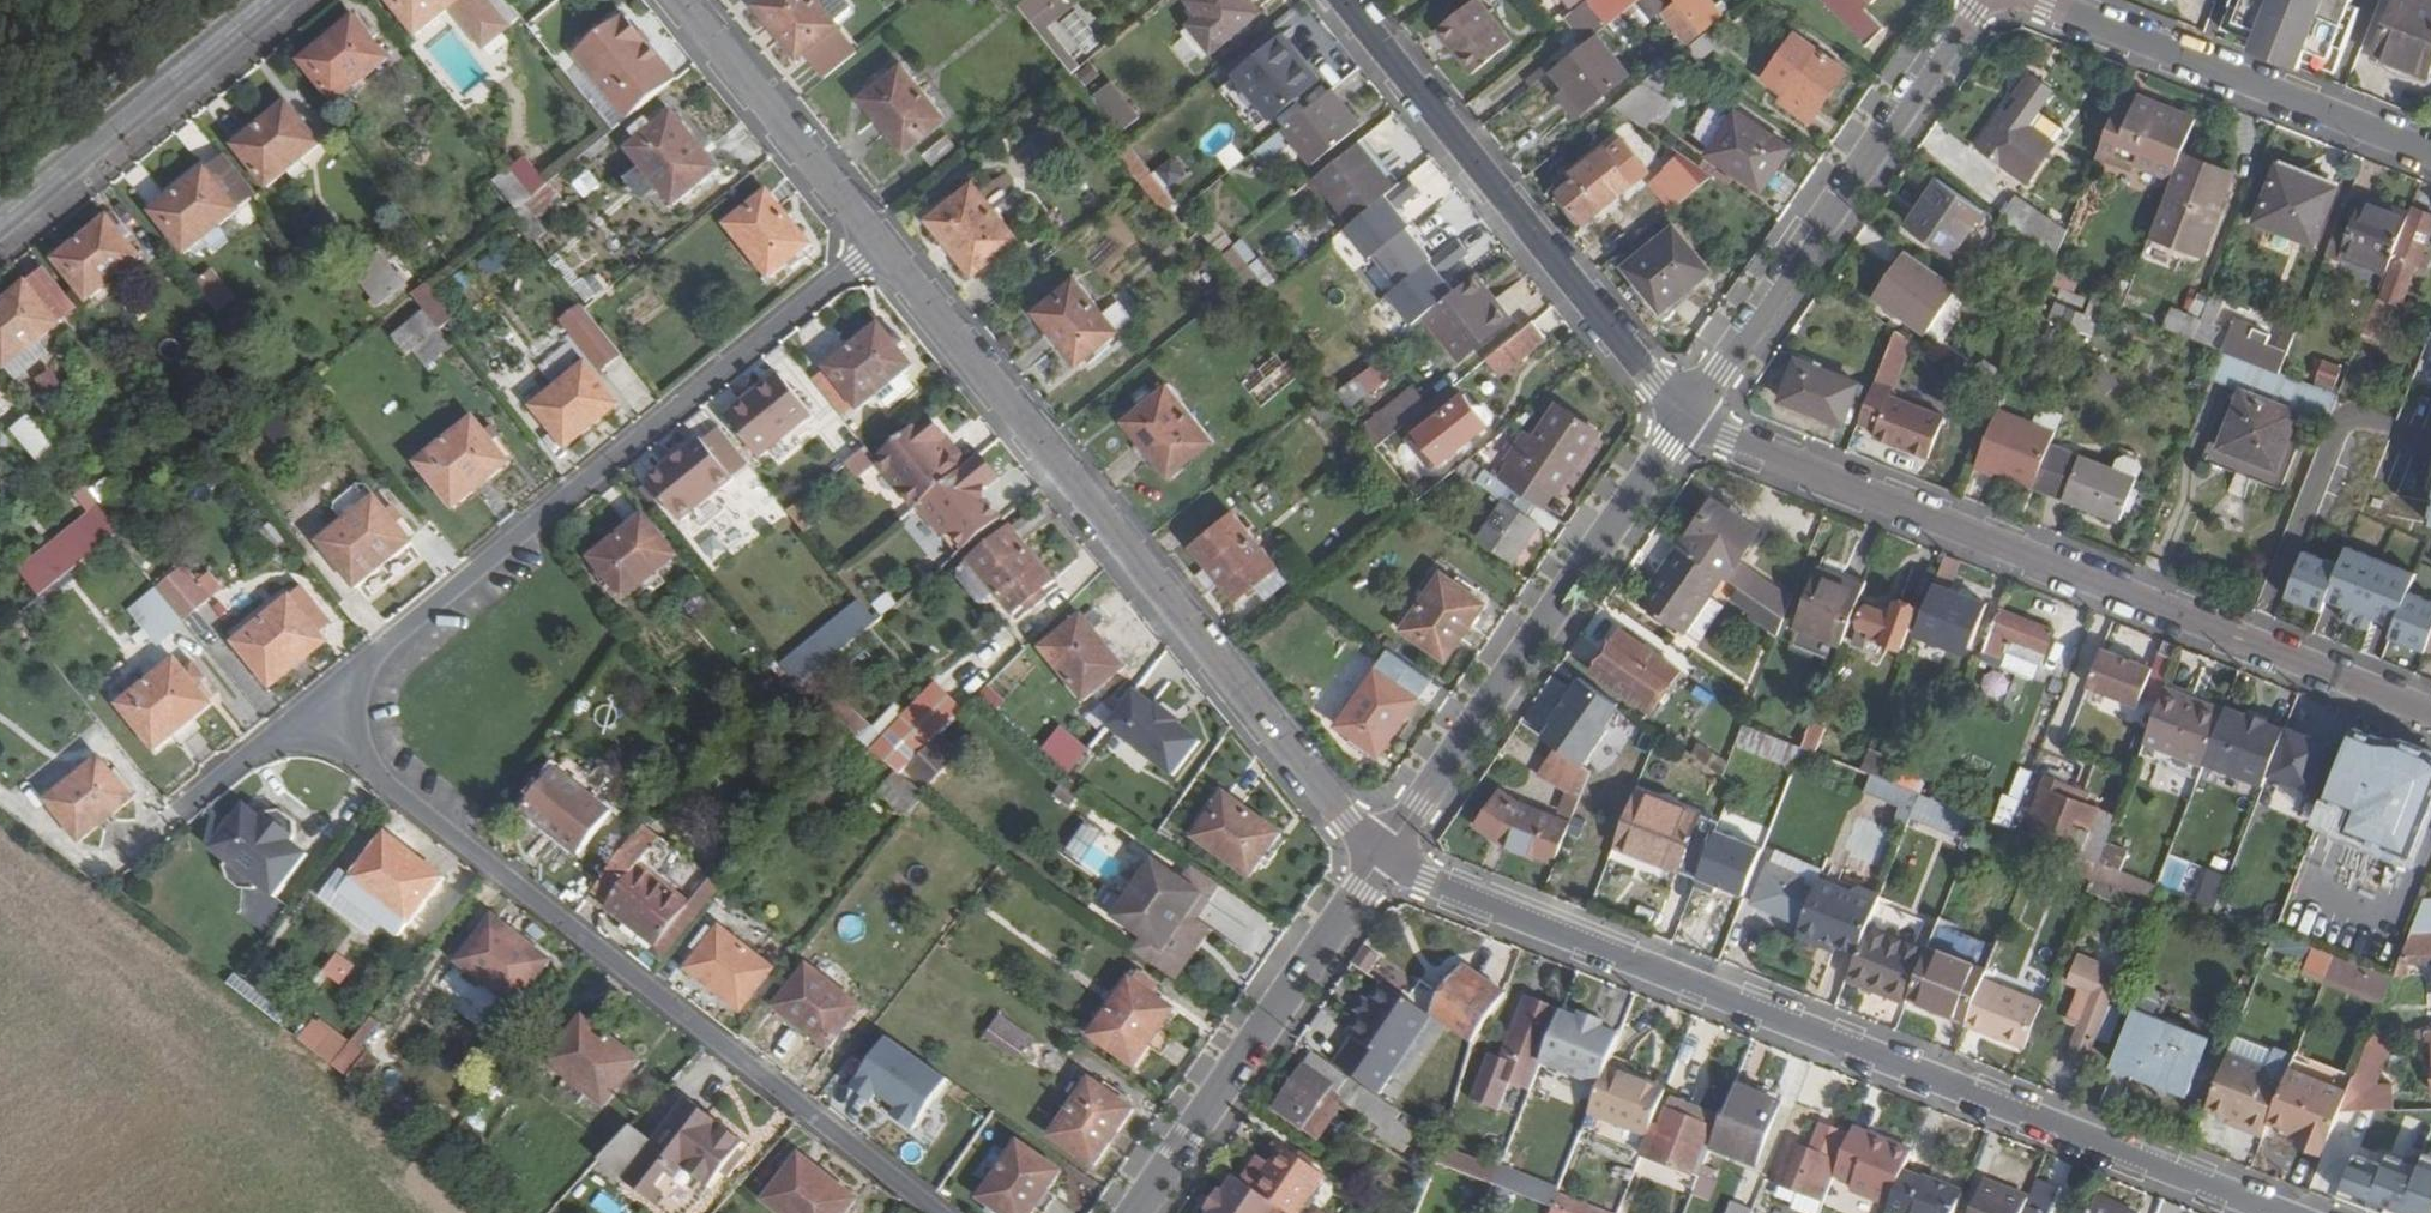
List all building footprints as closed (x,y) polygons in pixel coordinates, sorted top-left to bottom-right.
[(461,0),(390,0),(417,35),(453,7),(461,0)] [(492,0),(461,0),(453,7),(485,46),(512,25),(492,0)] [(838,24),(818,0),(761,0),(755,5),(798,56),(838,24)] [(1019,4),(1031,19),(1055,0),(1023,0),(1019,4)] [(1031,19),(1073,72),(1079,67),(1048,28),(1071,10),(1063,0),(1055,0),(1031,19)] [(1262,11),(1252,0),(1187,0),(1199,16),(1188,24),(1211,52),(1262,11)] [(1512,43),(1477,0),(1475,0),(1436,31),(1473,77),(1512,43)] [(1587,2),(1608,27),(1612,25),(1641,0),(1590,0),(1587,2)] [(1673,0),(1641,0),(1612,25),(1625,40),(1673,1),(1673,0)] [(1673,1),(1701,35),(1706,32),(1725,16),(1712,0),(1673,0),(1673,1)] [(1873,0),(1825,0),(1867,44),(1883,27),(1865,8),(1873,0)] [(2242,36),(2315,64),(2336,72),(2354,26),(2345,22),(2349,12),(2354,1),(2352,0),(2235,0),(2223,29),(2242,36)] [(2375,57),(2428,78),(2430,71),(2430,0),(2397,0),(2375,57)] [(1587,2),(1567,18),(1587,44),(1598,35),(1608,27),(1587,2)] [(2349,12),(2345,22),(2354,26),(2358,16),(2349,12)] [(624,14),(620,17),(644,48),(649,44),(624,14)] [(590,73),(627,119),(670,84),(655,66),(662,60),(649,44),(644,48),(620,17),(581,49),(596,67),(590,73)] [(388,60),(355,20),(304,63),(336,103),(388,60)] [(1811,121),(1846,71),(1790,31),(1754,81),(1811,121)] [(1695,62),(1716,45),(1706,32),(1701,35),(1685,49),(1695,62)] [(1577,117),(1630,75),(1598,35),(1587,44),(1553,72),(1567,88),(1559,94),(1577,117)] [(1273,116),(1316,80),(1279,36),(1236,71),(1273,116)] [(2238,44),(2311,73),(2315,64),(2242,36),(2238,44)] [(596,67),(581,49),(575,53),(590,73),(596,67)] [(670,84),(677,79),(662,60),(655,66),(670,84)] [(1090,63),(1076,74),(1086,87),(1100,76),(1090,63)] [(904,150),(944,118),(900,66),(861,98),(904,150)] [(2030,77),(2020,90),(2024,93),(2034,79),(2030,77)] [(2052,93),(2034,79),(2024,93),(2010,111),(2006,109),(1979,147),(2027,183),(2055,145),(2028,125),(2052,93)] [(1662,93),(1644,82),(1613,107),(1631,120),(1662,93)] [(1112,83),(1093,97),(1121,132),(1139,118),(1112,83)] [(1313,164),(1355,130),(1326,94),(1284,128),(1313,164)] [(2119,101),(2097,157),(2132,170),(2134,165),(2173,180),(2182,155),(2197,119),(2138,97),(2134,106),(2119,101)] [(269,186),(320,145),(288,105),(237,146),(269,186)] [(1763,191),(1791,148),(1736,111),(1707,153),(1763,191)] [(719,169),(675,115),(657,129),(641,143),(632,150),(643,164),(662,188),(675,204),(719,169)] [(657,129),(649,118),(632,132),(641,143),(657,129)] [(946,137),(921,157),(932,170),(957,150),(946,137)] [(1139,183),(1151,174),(1126,142),(1114,152),(1139,183)] [(1358,143),(1314,178),(1351,223),(1394,188),(1358,143)] [(1609,148),(1595,160),(1623,195),(1638,183),(1637,181),(1649,171),(1629,147),(1624,151),(1621,148),(1614,154),(1609,148)] [(2233,174),(2182,155),(2173,180),(2166,195),(2150,237),(2202,257),(2218,216),(2233,174)] [(1666,167),(1685,189),(1696,179),(1677,157),(1666,167)] [(526,159),(511,170),(532,196),(546,185),(526,159)] [(1595,160),(1577,174),(1606,208),(1623,195),(1595,160)] [(644,203),(662,188),(643,164),(631,173),(631,188),(644,203)] [(2335,188),(2277,165),(2256,219),(2314,243),(2335,188)] [(1554,183),(1587,223),(1606,208),(1577,174),(1572,168),(1554,183)] [(511,170),(497,182),(518,208),(532,196),(511,170)] [(573,183),(584,201),(603,189),(592,171),(573,183)] [(240,211),(207,172),(155,214),(186,254),(205,239),(216,251),(233,238),(222,225),(240,211)] [(1142,181),(1171,217),(1183,208),(1154,172),(1142,181)] [(1167,172),(1160,178),(1182,205),(1191,198),(1180,185),(1178,187),(1167,172)] [(532,196),(518,208),(510,214),(534,243),(552,229),(540,214),(565,194),(553,179),(546,185),(532,196)] [(1953,256),(1984,211),(1939,180),(1908,225),(1953,256)] [(973,275),(1017,238),(973,183),(928,219),(973,275)] [(730,225),(773,278),(812,244),(769,194),(730,225)] [(1999,222),(2056,261),(2067,232),(2016,197),(1999,222)] [(2339,224),(2326,258),(2342,265),(2345,259),(2386,274),(2409,213),(2368,198),(2355,230),(2339,224)] [(2360,340),(2381,348),(2396,306),(2402,308),(2418,267),(2423,253),(2430,232),(2430,216),(2411,208),(2409,213),(2386,274),(2360,340)] [(90,301),(143,259),(110,218),(58,261),(90,301)] [(1213,218),(1200,229),(1220,254),(1233,243),(1213,218)] [(1627,266),(1662,311),(1710,271),(1675,227),(1627,266)] [(1411,246),(1403,253),(1383,231),(1341,266),(1360,290),(1368,283),(1389,309),(1434,272),(1411,246)] [(1234,247),(1222,256),(1241,280),(1255,297),(1266,288),(1234,247)] [(488,276),(509,268),(502,251),(481,259),(488,276)] [(1927,335),(1960,288),(1906,251),(1873,298),(1927,335)] [(382,253),(354,274),(380,306),(407,284),(382,253)] [(2418,267),(2427,271),(2430,261),(2430,257),(2423,253),(2418,267)] [(220,314),(239,298),(214,268),(195,284),(220,314)] [(2062,289),(2073,293),(2079,278),(2054,268),(2048,283),(2062,289)] [(602,273),(578,281),(585,301),(609,293),(602,273)] [(1458,358),(1509,317),(1475,274),(1424,315),(1458,358)] [(1036,312),(1077,364),(1117,331),(1076,279),(1036,312)] [(425,308),(441,328),(459,314),(431,280),(414,294),(425,308)] [(2120,280),(2109,307),(2119,311),(2130,285),(2120,280)] [(60,324),(29,285),(0,308),(0,373),(0,374),(60,324)] [(2083,307),(2086,298),(2073,293),(2062,289),(2059,299),(2083,307)] [(2193,311),(2203,315),(2210,299),(2200,295),(2193,311)] [(2194,340),(2222,351),(2280,374),(2296,333),(2288,328),(2280,349),(2269,345),(2272,336),(2235,322),(2230,332),(2214,326),(2222,303),(2210,298),(2210,299),(2203,315),(2201,321),(2194,340)] [(2092,300),(2086,317),(2058,305),(2052,321),(2093,337),(2105,306),(2092,300)] [(583,303),(563,318),(604,368),(623,352),(583,303)] [(425,308),(393,334),(410,354),(417,348),(431,365),(455,346),(441,328),(425,308)] [(2194,340),(2201,321),(2171,309),(2163,329),(2194,340)] [(1546,335),(1533,319),(1502,344),(1486,357),(1499,373),(1516,360),(1546,335)] [(880,325),(828,368),(859,409),(870,399),(900,375),(912,366),(880,325)] [(2060,331),(2049,326),(2044,338),(2054,343),(2060,331)] [(2307,416),(2328,423),(2338,397),(2280,374),(2222,351),(2212,379),(2234,388),(2207,457),(2280,486),(2307,416)] [(1262,406),(1297,377),(1277,353),(1242,381),(1262,406)] [(1798,360),(1782,402),(1843,426),(1860,384),(1798,360)] [(1985,360),(1970,381),(1985,391),(1999,370),(1985,360)] [(568,447),(620,405),(587,365),(535,406),(568,447)] [(2341,371),(2325,365),(2319,381),(2334,388),(2341,371)] [(828,368),(821,374),(853,413),(859,409),(828,368)] [(54,370),(36,380),(48,400),(66,390),(54,370)] [(909,388),(900,375),(870,399),(879,411),(909,388)] [(760,457),(812,416),(780,376),(728,416),(760,457)] [(1350,406),(1368,393),(1357,379),(1339,392),(1350,406)] [(1877,380),(1856,433),(1956,469),(1970,430),(1957,425),(1961,412),(1877,380)] [(1145,384),(1131,395),(1140,407),(1154,396),(1145,384)] [(1211,442),(1167,385),(1154,396),(1140,407),(1123,421),(1168,476),(1211,442)] [(1426,405),(1412,387),(1360,427),(1375,445),(1406,421),(1426,405)] [(1329,390),(1308,406),(1322,423),(1343,407),(1329,390)] [(1463,394),(1435,415),(1426,405),(1406,421),(1414,432),(1409,437),(1433,467),(1487,424),(1463,394)] [(1524,432),(1507,459),(1509,460),(1497,478),(1535,503),(1546,510),(1558,492),(1552,488),(1567,465),(1573,469),(1598,432),(1556,404),(1533,438),(1524,432)] [(2038,422),(2062,426),(2065,411),(2041,407),(2038,422)] [(1999,408),(1975,470),(1994,477),(1996,472),(2035,488),(2051,445),(2057,431),(1999,408)] [(32,415),(13,430),(41,464),(60,448),(32,415)] [(918,510),(920,508),(965,471),(944,446),(950,441),(931,418),(878,462),(881,465),(918,510)] [(455,507),(511,463),(475,419),(420,463),(455,507)] [(681,521),(734,479),(702,439),(651,480),(681,521)] [(944,446),(965,471),(971,466),(950,441),(944,446)] [(2035,488),(2034,489),(2120,522),(2137,480),(2113,470),(2051,445),(2035,488)] [(881,465),(878,462),(877,463),(868,450),(847,467),(860,482),(881,465)] [(2113,470),(2137,480),(2141,467),(2138,460),(2126,455),(2117,459),(2113,470)] [(1005,518),(990,500),(990,491),(1002,482),(981,457),(971,466),(965,471),(920,508),(943,537),(950,532),(965,551),(1005,518)] [(1540,523),(1527,515),(1535,503),(1497,478),(1469,458),(1457,468),(1502,498),(1476,537),(1514,562),(1540,523)] [(1573,469),(1567,465),(1552,488),(1558,492),(1573,469)] [(357,586),(412,542),(377,499),(323,542),(357,586)] [(807,500),(790,514),(808,536),(825,522),(807,500)] [(1713,500),(1681,548),(1725,578),(1786,619),(1793,601),(1738,564),(1760,531),(1713,500)] [(1546,510),(1535,503),(1527,515),(1540,523),(1553,533),(1561,521),(1546,510)] [(1015,614),(1055,581),(1026,545),(1051,524),(1038,508),(973,561),(977,566),(1003,599),(1015,614)] [(728,510),(710,522),(718,535),(702,546),(713,564),(764,532),(752,513),(736,523),(728,510)] [(1220,582),(1235,599),(1253,585),(1276,565),(1233,512),(1192,548),(1207,567),(1197,576),(1209,590),(1220,582)] [(625,599),(677,556),(645,516),(593,558),(625,599)] [(82,565),(61,538),(20,572),(41,598),(82,565)] [(1672,567),(1645,606),(1685,634),(1725,578),(1681,548),(1680,547),(1668,564),(1672,567)] [(2411,592),(2418,573),(2347,547),(2340,566),(2305,553),(2287,600),(2324,614),(2328,602),(2348,609),(2343,621),(2372,631),(2376,619),(2396,627),(2392,638),(2429,652),(2429,650),(2430,646),(2430,599),(2411,592)] [(1947,557),(1919,628),(1970,647),(1986,606),(1950,591),(1961,562),(1947,557)] [(221,593),(191,558),(130,612),(160,646),(221,593)] [(1668,564),(1641,604),(1645,606),(1672,567),(1668,564)] [(1276,565),(1253,585),(1265,598),(1287,579),(1276,565)] [(1003,599),(977,566),(961,578),(983,606),(993,606),(1003,599)] [(1799,629),(1843,645),(1866,586),(1822,569),(1799,629)] [(1446,659),(1484,603),(1441,574),(1403,629),(1446,659)] [(321,634),(333,625),(304,589),(237,643),(272,687),(328,642),(321,634)] [(1869,606),(1855,643),(1868,648),(1872,638),(1903,650),(1918,611),(1896,602),(1891,614),(1869,606)] [(1096,633),(1106,625),(1094,610),(1084,618),(1082,616),(1042,648),(1084,701),(1124,668),(1096,633)] [(1998,611),(1982,652),(2004,661),(2007,654),(2022,659),(2017,670),(2034,676),(2038,664),(2042,666),(2054,633),(1998,611)] [(1619,636),(1633,646),(1637,641),(1623,631),(1619,636)] [(1680,671),(1637,641),(1633,646),(1619,636),(1594,673),(1652,713),(1680,671)] [(2143,697),(2161,704),(2166,689),(2169,682),(2182,648),(2164,641),(2155,666),(2143,697)] [(2143,697),(2155,666),(2103,647),(2088,688),(2139,707),(2143,697)] [(936,690),(908,718),(904,718),(886,736),(828,687),(854,665),(839,652),(797,686),(877,754),(899,773),(959,713),(936,690)] [(1379,671),(1375,668),(1335,724),(1379,754),(1418,698),(1413,695),(1424,679),(1390,655),(1379,671)] [(192,719),(211,704),(176,661),(122,705),(157,749),(176,734),(182,741),(199,726),(192,719)] [(1554,746),(1581,765),(1619,707),(1577,680),(1540,737),(1554,746)] [(2186,702),(2225,717),(2230,705),(2169,682),(2166,689),(2188,698),(2186,702)] [(1111,730),(1184,781),(1214,738),(1141,687),(1111,730)] [(2161,704),(2142,752),(2164,761),(2202,776),(2225,717),(2186,702),(2188,698),(2166,689),(2161,704)] [(2287,732),(2229,709),(2225,717),(2207,764),(2266,787),(2267,784),(2287,732)] [(1813,723),(1804,746),(1818,752),(1827,729),(1813,723)] [(1744,725),(1730,763),(1724,777),(1733,781),(1745,751),(1785,765),(1784,768),(1794,772),(1803,748),(1744,725)] [(1041,755),(1070,778),(1093,749),(1064,726),(1041,755)] [(2287,732),(2267,784),(2326,807),(2328,800),(2347,752),(2289,729),(2287,732)] [(2328,800),(2352,810),(2345,831),(2412,858),(2430,809),(2430,751),(2426,749),(2423,756),(2386,741),(2356,729),(2347,752),(2328,800)] [(945,773),(964,755),(946,735),(927,752),(945,773)] [(2386,741),(2423,756),(2426,749),(2400,739),(2387,739),(2386,741)] [(1691,755),(1724,777),(1730,763),(1700,743),(1691,755)] [(1590,771),(1581,765),(1554,746),(1537,775),(1565,791),(1557,811),(1574,818),(1590,771)] [(1872,750),(1863,771),(1888,780),(1896,760),(1872,750)] [(2140,758),(2162,766),(2164,761),(2142,752),(2140,758)] [(877,754),(858,776),(908,817),(925,795),(899,773),(877,754)] [(82,840),(134,799),(102,759),(50,801),(82,840)] [(2009,802),(2019,806),(2032,772),(2021,768),(2009,802)] [(589,840),(601,849),(622,821),(557,772),(549,782),(538,773),(529,787),(539,795),(527,812),(579,853),(589,840)] [(2084,849),(2082,856),(2100,863),(2107,844),(2117,817),(2082,803),(2086,793),(2048,778),(2032,819),(2057,830),(2056,832),(2068,838),(2067,842),(2084,849)] [(1503,842),(1556,863),(1570,825),(1538,813),(1537,817),(1527,813),(1497,792),(1475,822),(1503,842)] [(1637,792),(1616,848),(1701,879),(1722,823),(1637,792)] [(1914,817),(1972,841),(1981,817),(1927,796),(1922,794),(1914,817)] [(1250,877),(1279,835),(1226,796),(1196,837),(1250,877)] [(276,897),(310,855),(293,842),(296,837),(268,815),(264,820),(248,808),(215,849),(232,862),(228,867),(256,889),(259,884),(276,897)] [(1102,879),(1122,840),(1084,822),(1064,860),(1102,879)] [(613,904),(610,907),(658,947),(692,905),(641,865),(661,839),(644,826),(594,889),(613,904)] [(2195,887),(2213,894),(2229,851),(2181,832),(2169,862),(2181,867),(2176,879),(2177,879),(2195,887)] [(389,836),(354,880),(372,893),(365,902),(403,932),(444,878),(389,836)] [(695,900),(710,881),(677,856),(681,851),(663,837),(661,839),(641,865),(692,905),(695,900)] [(2128,852),(2107,844),(2100,863),(2120,871),(2128,852)] [(2229,851),(2213,894),(2222,898),(2239,855),(2229,851)] [(2094,878),(2100,863),(2082,856),(2074,853),(2066,873),(2092,883),(2094,878)] [(1155,858),(1115,916),(1143,935),(1166,951),(1205,893),(1182,877),(1155,858)] [(1166,951),(1143,935),(1134,949),(1179,980),(1215,927),(1201,918),(1224,885),(1191,863),(1182,877),(1205,893),(1166,951)] [(1851,891),(1822,880),(1819,887),(1806,882),(1808,878),(1771,863),(1753,904),(1805,924),(1800,934),(1823,943),(1825,938),(1841,944),(1861,952),(1865,942),(1883,896),(1860,887),(1851,891)] [(2120,888),(2154,901),(2160,886),(2120,871),(2100,863),(2094,878),(2120,888)] [(1851,891),(1860,887),(1824,873),(1822,880),(1851,891)] [(2120,888),(2094,878),(2092,883),(2088,892),(2115,902),(2120,888)] [(695,900),(705,908),(722,887),(712,879),(710,881),(695,900)] [(2195,887),(2177,879),(2172,891),(2190,898),(2195,887)] [(354,880),(347,888),(365,902),(372,893),(354,880)] [(2430,932),(2430,898),(2423,898),(2409,934),(2430,932)] [(695,900),(692,905),(658,947),(655,950),(666,959),(705,908),(695,900)] [(461,963),(515,1005),(550,961),(496,919),(461,963)] [(1924,965),(1912,998),(1970,1020),(1985,980),(1997,947),(1940,925),(1924,965)] [(741,1010),(773,970),(758,958),(721,928),(689,969),(741,1010)] [(2278,932),(2273,949),(2305,959),(2311,942),(2278,932)] [(2409,934),(2400,957),(2430,956),(2430,932),(2409,934)] [(1841,944),(1825,938),(1823,943),(1839,950),(1841,944)] [(758,958),(773,970),(786,954),(770,942),(758,958)] [(1861,952),(1852,977),(1892,992),(1889,1000),(1909,1007),(1912,998),(1924,965),(1865,942),(1861,952)] [(1384,958),(1365,945),(1353,963),(1373,976),(1384,958)] [(2304,974),(2385,1005),(2395,977),(2315,946),(2304,974)] [(342,953),(327,973),(345,986),(360,966),(342,953)] [(2071,1053),(2091,1061),(2116,999),(2111,996),(2120,972),(2080,956),(2069,984),(2081,990),(2071,1016),(2084,1021),(2071,1053)] [(829,1047),(861,1007),(808,965),(776,1005),(829,1047)] [(1506,994),(1467,967),(1433,1016),(1473,1043),(1506,994)] [(238,974),(230,984),(264,1011),(271,1001),(238,974)] [(1848,983),(1889,1000),(1892,992),(1852,977),(1848,983)] [(1092,1035),(1136,1066),(1149,1045),(1161,1029),(1173,1010),(1131,980),(1092,1035)] [(1985,980),(1970,1020),(1968,1025),(2028,1050),(2046,1004),(1985,980)] [(1411,1087),(1450,1031),(1385,985),(1351,1034),(1358,1039),(1339,1065),(1391,1101),(1404,1082),(1411,1087)] [(1543,1061),(1562,1014),(1563,1011),(1526,997),(1501,1059),(1490,1055),(1472,1101),(1498,1112),(1509,1084),(1531,1092),(1543,1061)] [(2142,999),(2137,1011),(2159,1020),(2164,1007),(2142,999)] [(2137,1011),(2116,1065),(2187,1092),(2208,1039),(2159,1020),(2137,1011)] [(2417,1013),(2418,1030),(2430,1030),(2430,1012),(2417,1013)] [(1608,1067),(1620,1036),(1562,1014),(1543,1061),(1602,1084),(1608,1067)] [(606,1106),(640,1061),(584,1018),(550,1063),(606,1106)] [(1003,1021),(989,1039),(1022,1063),(1035,1044),(1003,1021)] [(1174,1038),(1161,1029),(1149,1045),(1163,1055),(1174,1038)] [(2354,1084),(2378,1084),(2383,1072),(2395,1076),(2404,1054),(2392,1049),(2400,1031),(2374,1032),(2357,1076),(2354,1084)] [(890,1037),(854,1090),(923,1138),(959,1085),(890,1037)] [(1340,1100),(1390,1134),(1403,1116),(1355,1081),(1315,1052),(1275,1110),(1302,1128),(1326,1095),(1338,1103),(1340,1100)] [(2230,1052),(2208,1107),(2233,1117),(2248,1122),(2246,1128),(2265,1135),(2270,1120),(2286,1079),(2269,1072),(2271,1068),(2230,1052)] [(347,1053),(336,1067),(368,1091),(379,1077),(347,1053)] [(2286,1079),(2270,1120),(2305,1133),(2303,1138),(2330,1148),(2333,1141),(2344,1111),(2354,1084),(2357,1076),(2314,1060),(2312,1064),(2295,1058),(2286,1079)] [(1667,1090),(1608,1067),(1602,1084),(1590,1114),(1596,1117),(1590,1133),(1625,1147),(1632,1130),(1649,1138),(1654,1124),(1667,1090)] [(1096,1165),(1134,1108),(1091,1079),(1053,1135),(1096,1165)] [(2354,1084),(2344,1111),(2374,1110),(2396,1109),(2394,1084),(2378,1084),(2354,1084)] [(1782,1104),(1736,1085),(1711,1150),(1757,1168),(1782,1104)] [(632,1124),(599,1160),(658,1205),(668,1192),(659,1186),(669,1173),(677,1180),(685,1169),(710,1189),(722,1173),(741,1148),(746,1142),(687,1097),(654,1141),(632,1124)] [(1654,1124),(1649,1138),(1642,1155),(1696,1176),(1713,1129),(1668,1111),(1662,1127),(1654,1124)] [(2230,1122),(2246,1128),(2248,1122),(2233,1117),(2230,1122)] [(1853,1129),(1840,1163),(1835,1176),(1854,1183),(1852,1191),(1891,1205),(1904,1171),(1912,1151),(1853,1129)] [(1003,1212),(1032,1212),(1035,1208),(1047,1191),(1060,1171),(1018,1142),(981,1197),(1003,1212)] [(1794,1145),(1778,1185),(1825,1202),(1835,1176),(1840,1163),(1794,1145)] [(748,1154),(741,1148),(722,1173),(729,1178),(748,1154)] [(1259,1158),(1242,1183),(1282,1210),(1287,1212),(1300,1212),(1326,1177),(1284,1148),(1270,1166),(1259,1158)] [(1434,1162),(1447,1167),(1452,1154),(1440,1149),(1434,1162)] [(1493,1186),(1498,1173),(1452,1154),(1447,1167),(1493,1186)] [(798,1159),(765,1202),(780,1212),(848,1212),(857,1202),(798,1159)] [(1721,1173),(1705,1167),(1693,1196),(1709,1202),(1721,1173)] [(1498,1173),(1493,1186),(1553,1209),(1560,1192),(1527,1178),(1526,1179),(1500,1169),(1498,1173)] [(1904,1171),(1891,1205),(1888,1212),(1890,1212),(1956,1212),(1964,1192),(1943,1184),(1942,1186),(1904,1171)] [(1282,1210),(1242,1183),(1237,1179),(1213,1212),(1287,1212),(1282,1210)] [(1973,1212),(2024,1212),(2030,1198),(1985,1181),(1973,1212)] [(2030,1198),(2024,1212),(2052,1212),(2061,1190),(2037,1181),(2030,1198)] [(1047,1191),(1035,1208),(1042,1212),(1043,1212),(1054,1196),(1047,1191)] [(2098,1198),(2092,1212),(2135,1212),(2098,1198)] [(1754,1211),(1732,1203),(1728,1212),(1753,1212),(1754,1211)]
